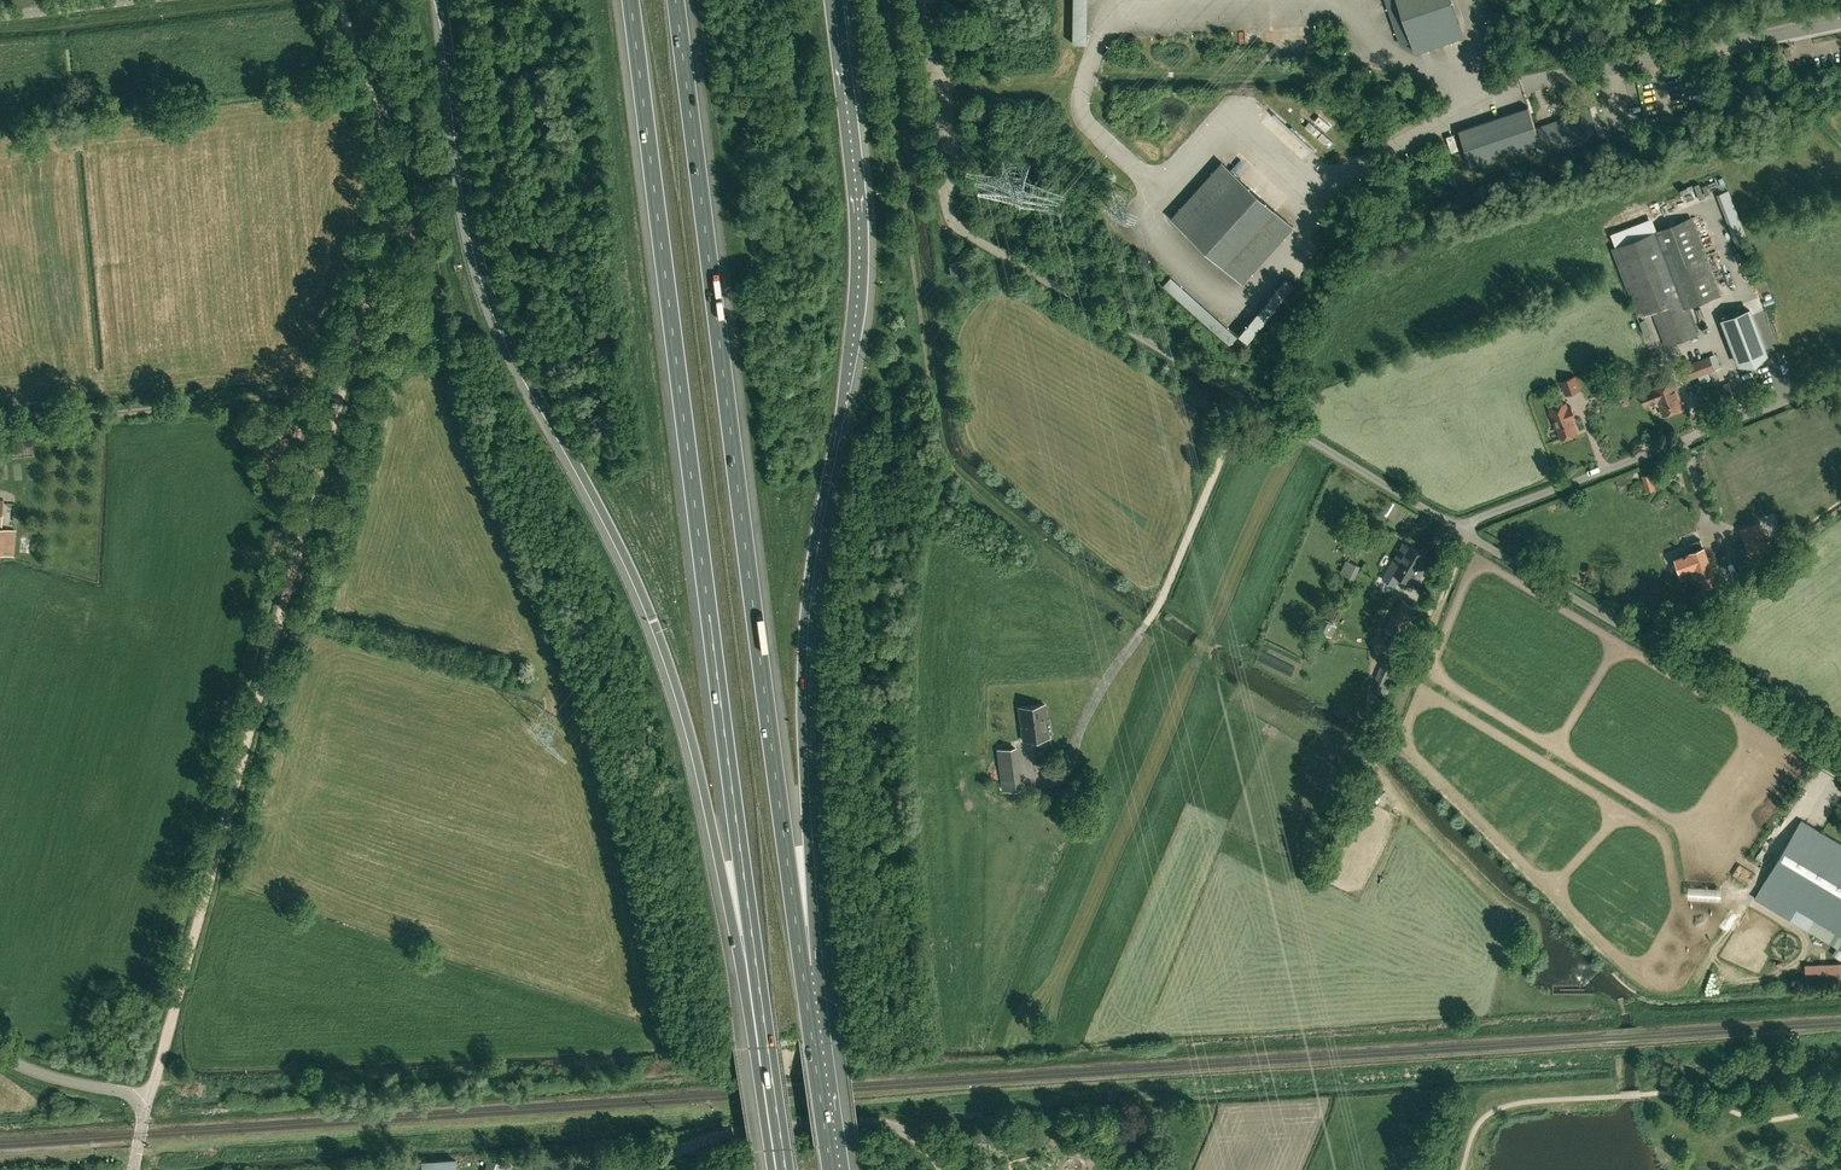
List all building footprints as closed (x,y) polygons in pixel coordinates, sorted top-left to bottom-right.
[(1452,0),(1386,0),(1401,45),(1413,41),(1417,53),(1464,37),(1452,0)] [(1529,106),(1459,130),(1471,166),(1536,144),(1540,157),(1600,137),(1591,109),(1536,128),(1529,106)] [(1222,159),(1172,214),(1244,279),(1294,224),(1222,159)] [(1688,304),(1704,298),(1720,292),(1692,217),(1613,248),(1632,298),(1639,317),(1654,311),(1666,344),(1698,331),(1688,304)] [(958,275),(957,262),(949,262),(949,276),(958,275)] [(1741,364),(1750,357),(1752,356),(1756,366),(1757,365),(1767,354),(1750,309),(1749,309),(1751,313),(1739,318),(1737,314),(1723,320),(1740,364),(1741,364)] [(1714,369),(1709,357),(1680,368),(1684,379),(1714,369)] [(1567,378),(1561,380),(1566,393),(1572,391),(1580,388),(1575,375),(1567,378)] [(1644,390),(1641,391),(1646,404),(1658,400),(1663,414),(1684,407),(1673,378),(1665,381),(1664,379),(1643,387),(1644,390)] [(1708,389),(1716,411),(1736,403),(1728,381),(1708,389)] [(1548,386),(1541,389),(1543,395),(1550,392),(1548,386)] [(1566,402),(1550,408),(1552,412),(1550,413),(1556,428),(1557,427),(1561,437),(1577,431),(1571,414),(1574,413),(1571,405),(1568,406),(1566,402)] [(25,435),(16,436),(17,443),(26,442),(25,435)] [(1641,475),(1647,491),(1656,489),(1651,472),(1641,475)] [(1633,480),(1630,474),(1616,479),(1619,486),(1633,480)] [(1759,522),(1741,528),(1751,557),(1769,550),(1759,522)] [(14,556),(16,529),(0,528),(0,555),(14,556)] [(1691,552),(1676,557),(1681,571),(1690,568),(1694,579),(1700,577),(1704,587),(1717,583),(1713,572),(1713,571),(1704,546),(1701,538),(1688,542),(1691,551),(1691,552)] [(1389,568),(1383,578),(1396,586),(1402,576),(1413,583),(1420,572),(1422,573),(1425,567),(1424,566),(1429,557),(1407,543),(1403,551),(1400,549),(1394,559),(1389,568)] [(1360,565),(1347,559),(1342,569),(1354,576),(1360,565)] [(1402,637),(1418,607),(1401,597),(1384,627),(1402,637)] [(1387,695),(1408,647),(1392,639),(1375,678),(1378,679),(1374,689),(1387,695)] [(1049,737),(1044,704),(1019,707),(1023,740),(1049,737)] [(998,750),(1002,778),(1019,776),(1015,748),(998,750)] [(1760,887),(1840,936),(1840,843),(1801,819),(1760,887)] [(1310,857),(1307,866),(1318,870),(1322,862),(1310,857)] [(1806,965),(1807,982),(1840,980),(1840,963),(1806,964),(1806,965)] [(519,1155),(512,1156),(510,1165),(488,1157),(484,1169),(510,1169),(512,1165),(518,1166),(519,1155)]
